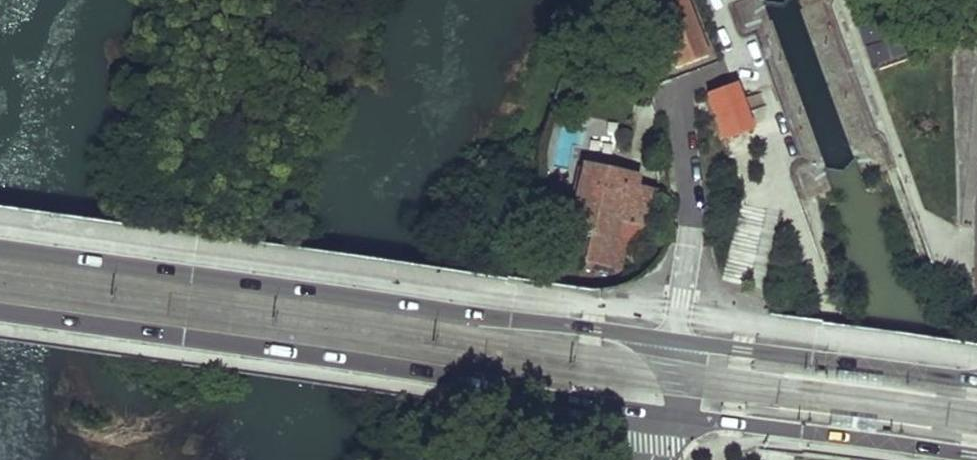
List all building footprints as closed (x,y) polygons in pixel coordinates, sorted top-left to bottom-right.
[(703,56),(684,0),(653,0),(667,41),(677,68),(699,58),(703,56)] [(643,80),(677,68),(667,41),(639,51),(635,52),(643,80)] [(714,93),(705,96),(723,143),(751,132),(746,118),(768,109),(762,95),(741,103),(734,85),(714,93)] [(583,170),(565,258),(577,261),(621,269),(627,242),(643,246),(646,232),(650,233),(658,192),(637,188),(638,181),(583,170)]
